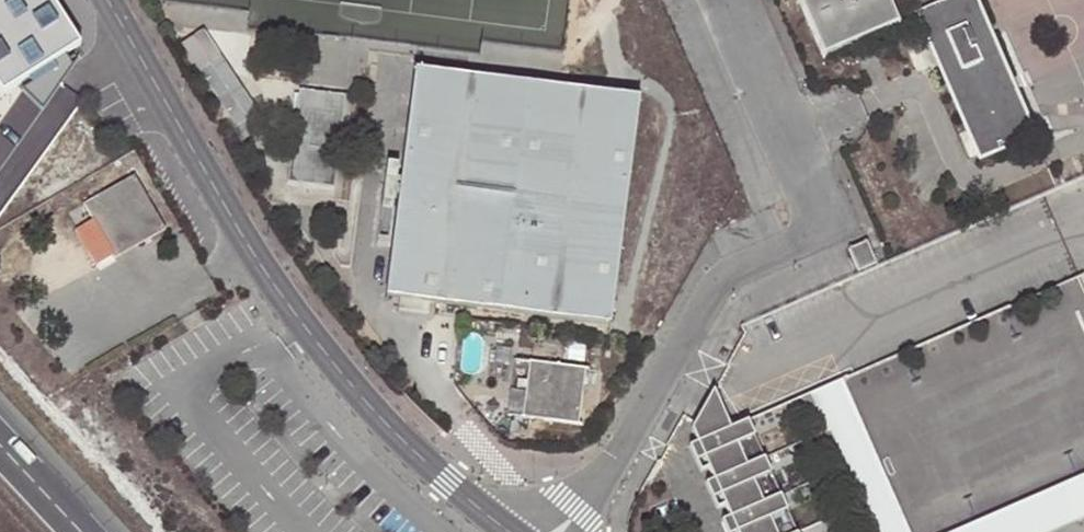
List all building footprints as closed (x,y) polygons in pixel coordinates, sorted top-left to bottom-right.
[(99,43),(73,0),(0,0),(0,76),(19,92),(32,84),(34,81),(99,43)] [(822,55),(895,24),(884,0),(797,0),(822,55)] [(973,0),(946,0),(915,14),(977,160),(1032,137),(973,0)] [(636,99),(413,69),(385,297),(607,325),(636,99)] [(284,117),(287,90),(240,86),(236,112),(284,117)] [(332,187),(344,96),(298,91),(287,181),(332,187)] [(164,228),(133,175),(84,203),(115,256),(164,228)] [(865,243),(846,252),(856,274),(875,266),(865,243)] [(1083,311),(1083,287),(1073,277),(1061,291),(1083,311)] [(576,423),(583,370),(528,363),(521,416),(576,423)] [(842,376),(831,381),(897,531),(909,531),(842,376)] [(831,381),(800,394),(817,432),(833,470),(850,509),(860,531),(897,531),(831,381)] [(696,440),(687,443),(699,469),(707,466),(712,478),(704,481),(716,507),(724,504),(729,516),(720,519),(726,531),(796,531),(779,493),(763,455),(746,418),(728,425),(713,389),(689,425),(696,440)] [(1076,512),(1083,509),(1083,474),(1063,483),(1076,512)] [(1076,512),(1063,483),(949,531),(1054,531),(1080,521),(1076,512)] [(1076,512),(1080,521),(1083,519),(1083,509),(1076,512)]
